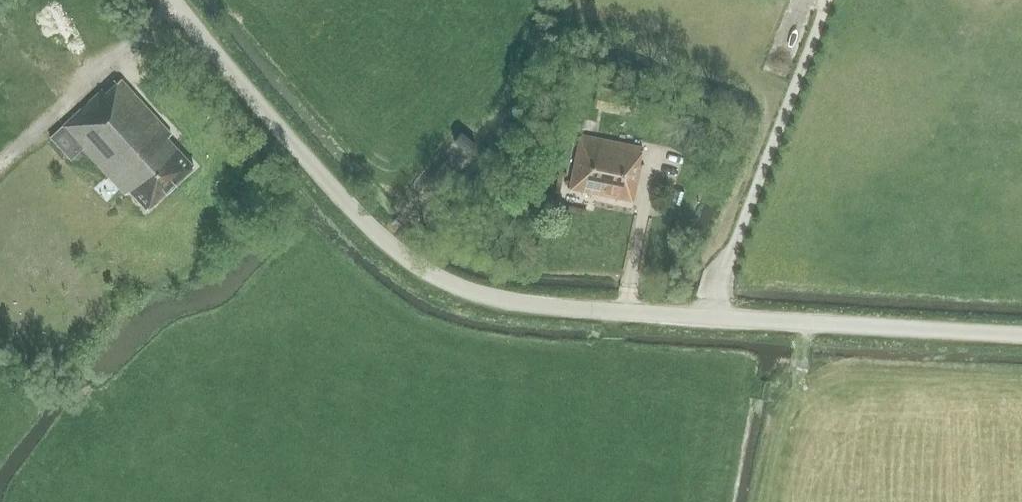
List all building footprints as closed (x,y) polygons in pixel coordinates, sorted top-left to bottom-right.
[(148,210),(195,167),(169,138),(173,134),(123,79),(108,93),(104,89),(52,137),(72,159),(84,148),(126,194),(130,190),(148,210)] [(462,132),(455,141),(471,153),(477,144),(462,132)] [(641,163),(644,146),(582,134),(571,188),(636,201),(643,164),(641,163)] [(63,178),(75,168),(52,143),(40,153),(63,178)]
